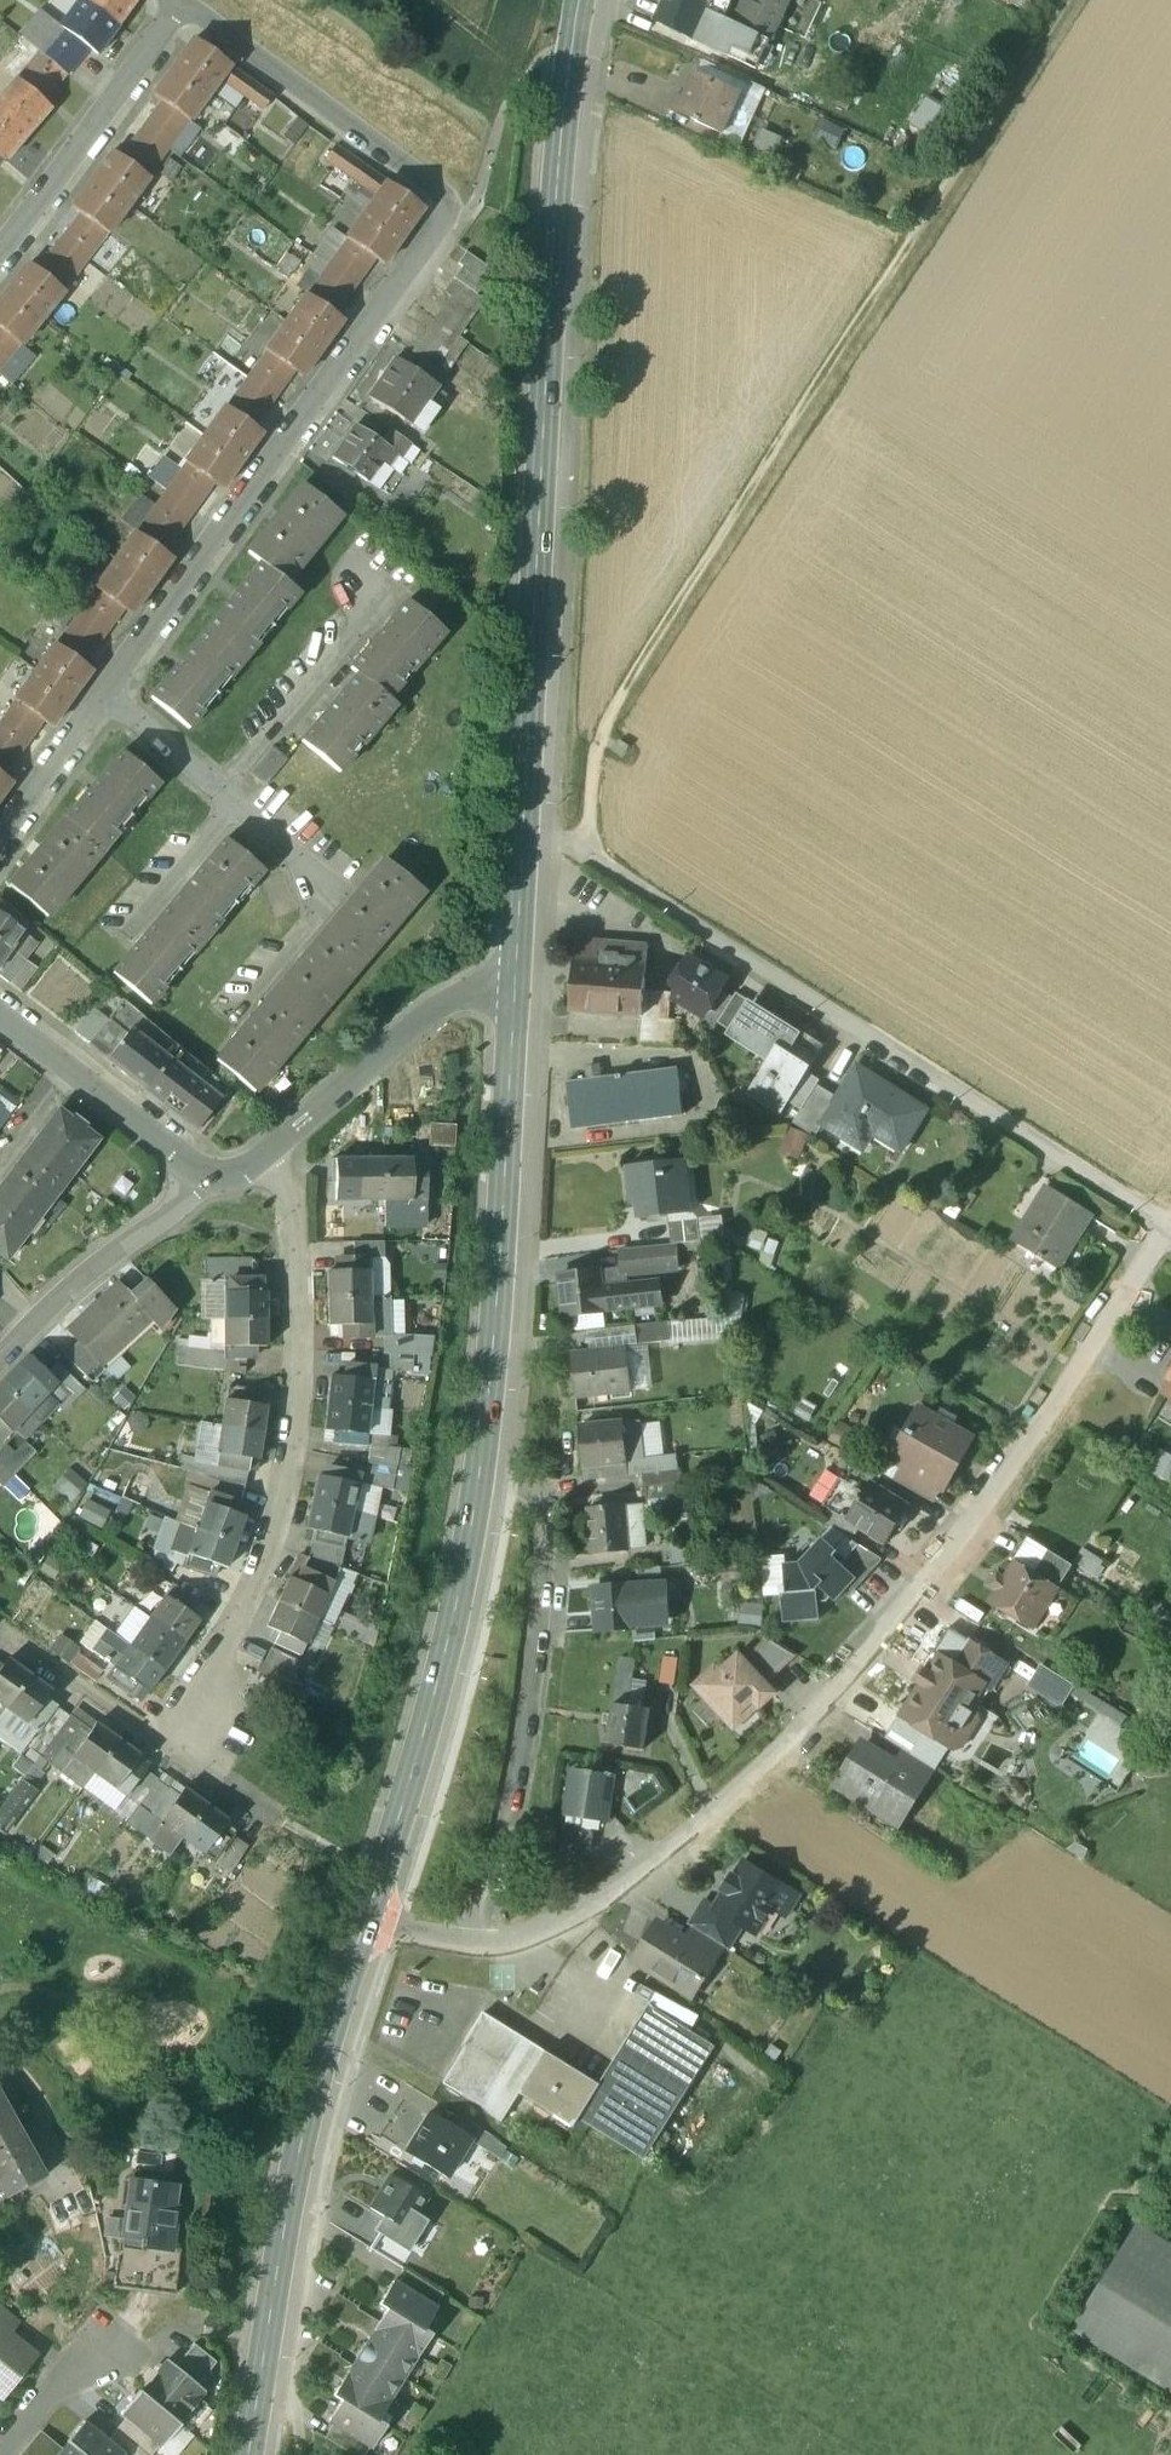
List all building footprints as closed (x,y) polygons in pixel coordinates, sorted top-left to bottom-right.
[(82,0),(80,0),(60,27),(88,48),(97,54),(117,26),(82,0)] [(117,26),(136,0),(82,0),(117,26)] [(683,0),(665,0),(655,22),(757,70),(771,41),(770,41),(709,12),(683,0)] [(709,12),(714,0),(683,0),(709,12)] [(709,12),(770,41),(790,0),(752,0),(751,2),(747,0),(714,0),(709,12)] [(88,48),(60,27),(38,53),(65,75),(88,48)] [(193,40),(172,68),(209,94),(220,80),(229,67),(230,66),(193,40)] [(65,75),(38,53),(16,79),(42,102),(65,75)] [(703,62),(697,76),(738,94),(761,104),(767,90),(703,62)] [(272,98),(229,67),(220,80),(262,111),(272,98)] [(209,94),(172,68),(153,96),(161,102),(188,121),(189,122),(209,94)] [(738,94),(697,76),(686,100),(678,97),(672,109),(697,121),(696,123),(720,134),(721,130),(738,94)] [(0,97),(0,112),(27,135),(50,109),(42,102),(16,79),(0,97)] [(738,94),(721,130),(745,140),(761,104),(738,94)] [(918,127),(939,133),(947,102),(926,96),(918,127)] [(161,102),(141,130),(167,150),(188,121),(161,102)] [(5,161),(27,135),(0,112),(0,158),(5,161)] [(296,119),(282,137),(292,145),(306,127),(296,119)] [(141,130),(120,158),(147,178),(167,150),(141,130)] [(738,156),(745,140),(721,130),(720,134),(724,136),(718,148),(738,156)] [(386,183),(334,146),(324,160),(376,197),(386,183)] [(120,158),(112,152),(91,180),(128,207),(148,179),(147,178),(120,158)] [(91,180),(71,208),(79,214),(106,234),(108,235),(128,207),(91,180)] [(376,197),(366,211),(403,237),(423,209),(386,183),(376,197)] [(403,237),(366,211),(346,239),(347,240),(374,259),(383,265),(403,237)] [(79,214),(58,242),(85,263),(106,234),(79,214)] [(374,259),(347,240),(327,267),(354,287),(374,259)] [(58,242),(37,270),(63,291),(85,263),(58,242)] [(299,262),(285,253),(278,262),(292,272),(299,262)] [(461,268),(480,281),(488,269),(465,253),(457,265),(461,268)] [(37,270),(29,264),(7,291),(42,319),(64,292),(63,291),(37,270)] [(327,267),(307,295),(334,315),(354,287),(327,267)] [(454,280),(475,296),(484,284),(480,281),(461,268),(453,280),(454,280)] [(450,298),(474,315),(482,301),(475,296),(454,280),(444,294),(450,298)] [(7,291),(0,299),(0,330),(19,345),(20,346),(42,319),(7,291)] [(307,295),(306,294),(286,322),(322,349),(342,321),(334,315),(307,295)] [(434,321),(457,338),(474,315),(450,298),(434,321)] [(423,361),(424,360),(435,369),(457,338),(434,321),(411,353),(423,361)] [(322,349),(286,322),(266,350),(267,352),(294,371),(302,377),(322,349)] [(19,345),(0,330),(0,368),(19,345)] [(294,371),(267,352),(247,379),(274,399),(294,371)] [(415,372),(396,359),(368,399),(409,428),(436,387),(415,372)] [(435,369),(424,360),(423,361),(415,372),(436,387),(445,376),(435,369)] [(274,399),(247,379),(227,407),(254,426),(274,399)] [(227,407),(226,406),(205,434),(242,461),(262,432),(254,426),(227,407)] [(380,446),(354,428),(332,459),(365,483),(379,464),(386,469),(394,457),(380,446)] [(410,447),(390,433),(380,446),(394,457),(400,461),(410,447)] [(242,461),(205,434),(185,462),(186,463),(213,483),(222,489),(242,461)] [(162,462),(154,472),(170,484),(178,473),(162,462)] [(213,483),(186,463),(166,491),(193,511),(213,483)] [(301,485),(247,552),(261,563),(284,582),(297,567),(292,563),(320,529),(325,533),(338,515),(301,485)] [(193,511),(166,491),(137,533),(164,552),(193,511)] [(137,533),(135,532),(115,560),(152,586),(172,558),(164,552),(137,533)] [(152,586),(115,560),(95,588),(96,589),(123,609),(132,614),(152,586)] [(261,563),(206,631),(244,662),(258,645),(253,641),(279,608),(284,612),(299,594),(284,582),(261,563)] [(123,609),(96,589),(76,617),(103,636),(123,609)] [(406,602),(350,669),(358,675),(388,700),(444,633),(406,602)] [(76,617),(56,645),(83,664),(103,636),(76,617)] [(206,631),(150,700),(188,731),(202,714),(197,710),(225,675),(230,679),(244,662),(206,631)] [(56,645),(55,644),(35,672),(72,698),(92,670),(83,664),(56,645)] [(35,672),(15,700),(16,701),(43,720),(52,726),(72,698),(35,672)] [(358,675),(301,744),(338,775),(395,706),(388,700),(358,675)] [(16,701),(0,723),(0,732),(23,748),(43,720),(16,701)] [(0,732),(0,774),(3,776),(23,748),(0,732)] [(631,747),(620,740),(618,744),(628,751),(631,747)] [(271,748),(249,774),(264,786),(286,760),(271,748)] [(124,754),(67,820),(104,852),(118,835),(113,831),(142,798),(146,802),(161,785),(124,754)] [(12,782),(3,776),(0,774),(0,798),(12,782)] [(67,820),(10,886),(47,918),(61,902),(56,898),(85,864),(90,868),(104,852),(67,820)] [(225,840),(169,907),(206,938),(220,922),(215,919),(244,885),(248,889),(262,872),(225,840)] [(371,877),(329,927),(366,958),(422,893),(385,862),(371,877)] [(169,907),(112,974),(149,1006),(163,989),(159,985),(188,952),(192,955),(206,938),(169,907)] [(0,917),(0,964),(10,950),(23,933),(0,917)] [(329,927),(273,994),(310,1025),(366,958),(329,927)] [(648,947),(575,942),(570,1013),(643,1019),(648,947)] [(0,964),(0,979),(7,985),(24,961),(10,950),(0,964)] [(728,982),(690,959),(677,981),(684,986),(676,999),(705,1017),(706,1018),(722,991),(723,990),(728,982)] [(722,991),(706,1018),(705,1017),(701,1023),(714,1031),(734,998),(722,991)] [(273,994),(216,1062),(253,1093),(310,1025),(273,994)] [(804,1036),(755,1006),(733,1041),(772,1065),(754,1093),(785,1112),(791,1103),(809,1074),(826,1046),(805,1033),(804,1036)] [(102,1022),(93,1014),(79,1033),(88,1041),(102,1022)] [(178,1047),(141,1016),(130,1030),(168,1059),(178,1047)] [(677,1021),(643,1019),(641,1044),(675,1047),(677,1021)] [(107,1020),(90,1041),(110,1057),(126,1036),(107,1020)] [(110,1057),(107,1061),(144,1090),(168,1059),(130,1030),(126,1036),(110,1057)] [(178,1047),(168,1059),(178,1067),(187,1055),(178,1047)] [(178,1067),(168,1059),(144,1090),(196,1130),(219,1100),(178,1067)] [(677,1069),(602,1080),(601,1070),(585,1072),(586,1082),(567,1085),(574,1131),(684,1115),(677,1069)] [(839,1100),(823,1125),(824,1126),(844,1138),(854,1122),(902,1151),(926,1111),(858,1069),(839,1100)] [(809,1074),(791,1103),(802,1111),(817,1087),(820,1081),(809,1074)] [(839,1100),(817,1087),(802,1111),(794,1125),(816,1139),(824,1126),(823,1125),(839,1100)] [(88,1126),(73,1115),(70,1119),(58,1110),(33,1143),(70,1171),(72,1173),(97,1140),(85,1130),(88,1126)] [(458,1143),(459,1124),(435,1123),(435,1143),(458,1143)] [(0,1184),(0,1254),(7,1259),(8,1258),(6,1256),(37,1215),(39,1217),(41,1214),(39,1213),(70,1171),(33,1143),(5,1180),(4,1180),(0,1184)] [(411,1159),(384,1159),(384,1160),(384,1201),(423,1201),(424,1167),(411,1167),(411,1159)] [(384,1160),(357,1160),(357,1173),(344,1173),(344,1201),(384,1201),(384,1160)] [(685,1161),(627,1167),(631,1207),(638,1206),(639,1219),(669,1217),(691,1214),(685,1161)] [(1091,1214),(1047,1188),(1014,1242),(1049,1263),(1070,1229),(1079,1234),(1091,1214)] [(423,1201),(384,1201),(384,1228),(423,1228),(423,1201)] [(691,1214),(669,1217),(672,1245),(675,1245),(724,1239),(723,1216),(698,1219),(691,1214)] [(382,1259),(382,1243),(352,1243),(352,1260),(367,1260),(382,1259)] [(672,1245),(658,1247),(661,1273),(678,1271),(675,1245),(672,1245)] [(658,1247),(623,1251),(625,1276),(661,1273),(658,1247)] [(253,1259),(204,1258),(204,1279),(225,1280),(253,1280),(253,1279),(253,1259)] [(352,1260),(340,1260),(340,1272),(327,1272),(327,1299),(368,1299),(367,1260),(352,1260)] [(600,1272),(562,1276),(566,1315),(604,1311),(602,1289),(600,1272)] [(144,1277),(133,1287),(137,1292),(149,1282),(144,1277)] [(225,1280),(204,1279),(203,1279),(202,1319),(224,1320),(225,1280)] [(253,1280),(225,1280),(224,1320),(265,1320),(265,1293),(260,1293),(253,1292),(253,1280)] [(172,1308),(149,1282),(137,1292),(131,1298),(150,1318),(148,1319),(153,1325),(158,1329),(172,1308)] [(117,1283),(67,1330),(78,1342),(100,1365),(106,1370),(153,1325),(148,1319),(150,1318),(131,1298),(117,1283)] [(660,1283),(635,1286),(637,1307),(662,1304),(660,1283)] [(635,1286),(602,1289),(604,1311),(637,1307),(635,1286)] [(368,1299),(369,1337),(382,1337),(388,1337),(388,1336),(387,1298),(368,1299)] [(369,1337),(368,1299),(327,1299),(328,1326),(342,1326),(342,1338),(369,1337)] [(265,1320),(224,1320),(212,1321),(212,1350),(225,1351),(225,1359),(246,1359),(253,1360),(253,1347),(264,1346),(265,1320)] [(667,1322),(636,1326),(639,1346),(669,1342),(667,1322)] [(413,1337),(388,1336),(388,1337),(382,1337),(382,1355),(411,1357),(413,1337)] [(431,1338),(413,1337),(411,1357),(429,1358),(431,1338)] [(225,1351),(212,1350),(188,1347),(188,1341),(179,1340),(176,1365),(245,1374),(246,1359),(225,1359),(225,1351)] [(78,1342),(63,1358),(91,1384),(106,1370),(100,1365),(78,1342)] [(626,1348),(573,1354),(577,1398),(649,1389),(645,1351),(627,1354),(626,1348)] [(18,1365),(0,1383),(0,1384),(30,1411),(56,1384),(35,1365),(27,1374),(18,1365)] [(372,1369),(345,1366),(343,1378),(330,1376),(328,1405),(368,1408),(372,1369)] [(3,1440),(30,1411),(0,1384),(0,1438),(3,1440)] [(254,1392),(227,1387),(222,1427),(263,1434),(266,1406),(252,1404),(254,1392)] [(368,1408),(328,1405),(325,1430),(338,1431),(337,1444),(364,1447),(368,1408)] [(972,1437),(919,1409),(905,1435),(911,1438),(899,1462),(905,1465),(934,1481),(938,1483),(954,1454),(961,1457),(972,1437)] [(642,1422),(580,1427),(586,1480),(647,1475),(642,1422)] [(263,1434),(222,1427),(202,1423),(195,1459),(215,1467),(248,1472),(251,1459),(259,1459),(263,1434)] [(35,1452),(25,1442),(14,1453),(25,1464),(35,1452)] [(0,1452),(0,1462),(14,1475),(25,1464),(14,1453),(5,1446),(0,1452)] [(370,1446),(368,1461),(396,1465),(399,1449),(370,1446)] [(215,1467),(195,1459),(182,1455),(179,1470),(191,1472),(213,1480),(245,1488),(248,1472),(215,1467)] [(883,1474),(857,1460),(844,1481),(863,1493),(870,1482),(876,1486),(883,1474)] [(0,1462),(0,1484),(3,1487),(14,1475),(0,1462)] [(396,1465),(368,1462),(363,1485),(392,1491),(396,1465)] [(934,1481),(905,1465),(895,1481),(925,1498),(934,1481)] [(331,1480),(318,1477),(312,1502),(352,1512),(361,1474),(333,1468),(331,1480)] [(213,1480),(191,1472),(186,1488),(192,1490),(193,1490),(193,1488),(209,1494),(210,1492),(213,1480)] [(844,1481),(841,1479),(824,1505),(834,1511),(846,1519),(863,1493),(844,1481)] [(245,1488),(213,1480),(210,1492),(241,1503),(245,1488)] [(876,1486),(870,1482),(863,1493),(846,1519),(860,1528),(886,1545),(897,1528),(901,1530),(914,1510),(876,1486)] [(209,1494),(193,1488),(193,1490),(192,1490),(181,1523),(197,1529),(209,1494)] [(241,1503),(210,1492),(209,1494),(197,1529),(197,1530),(236,1543),(245,1518),(237,1515),(241,1503)] [(352,1512),(312,1502),(306,1529),(319,1532),(346,1538),(352,1512)] [(624,1506),(588,1508),(591,1554),(645,1549),(641,1505),(624,1506)] [(846,1519),(834,1511),(826,1523),(853,1541),(860,1528),(846,1519)] [(236,1543),(197,1530),(184,1566),(210,1576),(214,1563),(227,1568),(236,1543)] [(346,1538),(319,1532),(316,1544),(344,1550),(347,1538),(346,1538)] [(844,1559),(822,1538),(799,1563),(784,1565),(785,1587),(781,1588),(784,1623),(819,1620),(818,1603),(826,1602),(830,1598),(835,1602),(856,1580),(857,1579),(841,1565),(846,1560),(844,1559)] [(316,1544),(312,1543),(308,1558),(339,1568),(340,1569),(344,1550),(316,1544)] [(882,1560),(858,1544),(844,1559),(846,1560),(841,1565),(857,1579),(856,1580),(861,1585),(879,1564),(882,1560)] [(177,1562),(156,1550),(150,1561),(171,1573),(177,1562)] [(1072,1566),(1047,1550),(1032,1575),(1057,1590),(1072,1566)] [(1082,1564),(1098,1574),(1106,1560),(1090,1551),(1082,1564)] [(339,1568),(308,1558),(303,1570),(332,1583),(339,1568)] [(1032,1575),(1014,1564),(1004,1581),(996,1576),(989,1586),(997,1591),(991,1602),(996,1605),(997,1614),(1005,1619),(1012,1615),(1033,1628),(1057,1590),(1032,1575)] [(303,1570),(298,1581),(290,1577),(278,1603),(315,1620),(332,1583),(303,1570)] [(632,1584),(593,1588),(597,1631),(636,1627),(635,1608),(649,1605),(647,1586),(635,1587),(632,1584)] [(172,1586),(150,1617),(183,1640),(199,1620),(186,1613),(194,1602),(172,1586)] [(36,1587),(12,1621),(21,1627),(45,1593),(36,1587)] [(111,1592),(96,1613),(111,1623),(125,1602),(111,1592)] [(315,1620),(278,1603),(268,1626),(280,1631),(274,1644),(300,1655),(315,1620)] [(150,1617),(129,1647),(163,1671),(163,1670),(183,1640),(150,1617)] [(94,1621),(79,1643),(92,1653),(93,1652),(108,1631),(94,1621)] [(108,1631),(93,1652),(104,1660),(103,1661),(106,1663),(106,1662),(114,1667),(114,1668),(129,1647),(108,1631)] [(76,1650),(60,1638),(51,1650),(67,1662),(76,1650)] [(796,1654),(771,1638),(751,1656),(771,1678),(796,1654)] [(1005,1664),(967,1640),(952,1664),(982,1683),(981,1685),(989,1690),(1005,1664)] [(163,1671),(129,1647),(114,1668),(114,1667),(106,1679),(133,1698),(140,1688),(147,1693),(163,1671),(163,1670),(163,1671)] [(284,1671),(289,1660),(266,1650),(262,1660),(284,1671)] [(102,1671),(79,1654),(71,1665),(94,1682),(102,1671)] [(676,1658),(663,1656),(659,1681),(673,1683),(676,1658)] [(720,1674),(707,1687),(713,1694),(729,1710),(735,1717),(754,1700),(761,1707),(774,1694),(740,1656),(720,1674)] [(952,1664),(939,1657),(930,1672),(923,1668),(914,1682),(921,1686),(903,1716),(926,1731),(934,1718),(962,1735),(968,1733),(978,1718),(976,1711),(968,1706),(981,1685),(982,1683),(952,1664)] [(634,1660),(619,1658),(616,1677),(631,1679),(634,1660)] [(0,1670),(0,1705),(4,1709),(29,1676),(8,1660),(0,1671),(0,1670)] [(262,1661),(257,1672),(278,1683),(284,1672),(262,1661)] [(1045,1663),(1032,1684),(1065,1706),(1079,1685),(1045,1663)] [(715,1669),(702,1681),(707,1687),(720,1674),(715,1669)] [(50,1691),(29,1676),(4,1709),(36,1732),(55,1707),(56,1705),(55,1704),(51,1709),(43,1702),(50,1691)] [(631,1679),(616,1677),(613,1704),(635,1707),(635,1701),(628,1700),(631,1679)] [(285,1687),(279,1698),(301,1708),(306,1697),(285,1687)] [(729,1710),(713,1694),(708,1698),(723,1715),(729,1710)] [(1097,1701),(1083,1743),(1136,1760),(1150,1719),(1097,1701)] [(635,1707),(613,1704),(607,1745),(644,1750),(649,1709),(635,1707)] [(55,1707),(36,1732),(49,1742),(68,1717),(55,1707)] [(4,1709),(0,1715),(0,1735),(22,1751),(36,1732),(4,1709)] [(978,1718),(968,1733),(962,1735),(971,1741),(985,1717),(976,1711),(978,1718)] [(68,1717),(49,1742),(61,1750),(80,1724),(69,1716),(68,1717)] [(80,1724),(61,1750),(71,1758),(93,1774),(117,1740),(95,1724),(90,1731),(80,1724)] [(49,1742),(36,1732),(22,1751),(26,1754),(29,1750),(38,1756),(49,1742)] [(139,1756),(117,1740),(93,1774),(123,1796),(125,1797),(144,1771),(134,1763),(139,1756)] [(899,1766),(864,1745),(852,1764),(854,1765),(840,1788),(891,1820),(912,1786),(918,1790),(922,1784),(924,1782),(899,1766)] [(38,1756),(29,1750),(26,1754),(22,1759),(31,1766),(38,1756)] [(936,1770),(907,1752),(899,1766),(924,1782),(922,1784),(926,1786),(936,1770)] [(93,1774),(71,1758),(60,1773),(81,1789),(93,1774)] [(42,1774),(31,1766),(23,1775),(26,1777),(31,1781),(35,1784),(42,1774)] [(613,1775),(574,1769),(567,1817),(596,1821),(606,1823),(613,1775)] [(144,1771),(125,1797),(136,1807),(156,1781),(144,1771)] [(0,1811),(0,1834),(1,1835),(34,1790),(28,1786),(31,1781),(26,1777),(0,1811)] [(156,1781),(136,1807),(149,1815),(168,1790),(169,1789),(156,1781)] [(168,1790),(149,1815),(161,1824),(179,1798),(168,1790)] [(179,1798),(161,1824),(180,1838),(204,1805),(184,1790),(179,1798)] [(125,1797),(123,1796),(114,1808),(128,1819),(136,1807),(125,1797)] [(204,1805),(180,1838),(181,1839),(211,1861),(230,1836),(221,1830),(227,1821),(204,1805)] [(149,1815),(136,1807),(128,1819),(139,1827),(136,1831),(149,1840),(161,1824),(149,1815)] [(596,1821),(567,1817),(563,1846),(592,1850),(596,1821)] [(180,1838),(161,1824),(149,1840),(169,1854),(181,1839),(180,1838)] [(235,1840),(216,1865),(229,1874),(246,1848),(235,1840)] [(744,1863),(736,1877),(733,1876),(724,1890),(726,1892),(717,1907),(717,1908),(743,1924),(757,1933),(771,1910),(786,1919),(799,1897),(744,1863)] [(717,1908),(716,1908),(717,1907),(707,1900),(691,1926),(697,1930),(726,1948),(728,1949),(743,1924),(717,1908)] [(687,1942),(659,1925),(638,1960),(669,1979),(670,1983),(683,1991),(688,1990),(696,1976),(705,1981),(718,1961),(687,1942)] [(726,1948),(697,1930),(687,1942),(718,1961),(726,1948)] [(714,2046),(649,2005),(600,2083),(580,2115),(646,2156),(714,2046)] [(546,2050),(483,2009),(439,2080),(502,2120),(521,2090),(546,2050)] [(600,2083),(546,2050),(521,2090),(574,2124),(580,2115),(600,2083)] [(15,2129),(0,2102),(0,2137),(15,2129)] [(468,2137),(428,2112),(405,2149),(445,2175),(468,2137)] [(0,2137),(0,2188),(5,2198),(42,2178),(15,2129),(0,2137)] [(480,2143),(503,2157),(511,2144),(488,2130),(480,2143)] [(424,2197),(389,2175),(368,2206),(382,2215),(403,2229),(424,2197)] [(174,2188),(129,2182),(121,2242),(121,2244),(138,2246),(138,2248),(169,2252),(170,2249),(175,2207),(172,2207),(174,2188)] [(382,2215),(374,2229),(394,2242),(403,2229),(382,2215)] [(169,2252),(138,2248),(138,2246),(121,2244),(121,2242),(116,2241),(111,2287),(175,2295),(181,2250),(170,2249),(169,2252)] [(1076,2326),(1170,2387),(1170,2293),(1119,2259),(1076,2326)] [(442,2294),(406,2272),(398,2284),(435,2307),(442,2294)] [(398,2284),(393,2281),(378,2305),(386,2310),(387,2309),(422,2330),(423,2329),(436,2308),(435,2307),(398,2284)] [(210,2300),(191,2297),(189,2310),(208,2312),(210,2300)] [(0,2307),(0,2327),(6,2332),(16,2320),(0,2307)] [(378,2323),(357,2309),(348,2324),(369,2338),(374,2330),(378,2323)] [(422,2330),(387,2309),(386,2310),(378,2323),(374,2330),(417,2357),(431,2334),(423,2329),(422,2330)] [(0,2398),(31,2360),(2,2337),(6,2332),(0,2327),(0,2397),(0,2398)] [(417,2357),(374,2330),(369,2338),(360,2352),(403,2379),(417,2357)] [(194,2344),(175,2366),(197,2385),(216,2363),(194,2344)] [(403,2379),(360,2352),(351,2366),(347,2373),(390,2400),(403,2379)] [(351,2366),(339,2358),(329,2373),(342,2381),(347,2373),(351,2366)] [(175,2366),(166,2360),(140,2392),(179,2424),(205,2392),(197,2385),(175,2366)] [(451,2367),(441,2360),(430,2377),(440,2383),(451,2367)] [(390,2400),(347,2373),(342,2381),(333,2396),(341,2401),(342,2400),(377,2422),(377,2420),(390,2400)] [(139,2391),(120,2413),(126,2418),(159,2446),(161,2448),(180,2425),(179,2424),(140,2392),(139,2391)] [(377,2422),(342,2400),(341,2401),(328,2422),(369,2448),(370,2449),(385,2426),(377,2420),(377,2422)] [(414,2403),(403,2420),(413,2426),(424,2410),(414,2403)] [(126,2418),(116,2429),(147,2454),(152,2454),(159,2446),(126,2418)] [(84,2421),(66,2442),(68,2443),(68,2442),(83,2454),(125,2454),(107,2440),(84,2421)] [(332,2426),(325,2438),(352,2454),(365,2454),(369,2448),(332,2426)] [(116,2429),(107,2440),(125,2454),(147,2454),(116,2429)] [(40,2431),(29,2443),(43,2454),(58,2454),(62,2449),(40,2431)] [(68,2442),(68,2443),(62,2449),(58,2454),(83,2454),(68,2442)] [(29,2443),(20,2454),(43,2454),(29,2443)]
